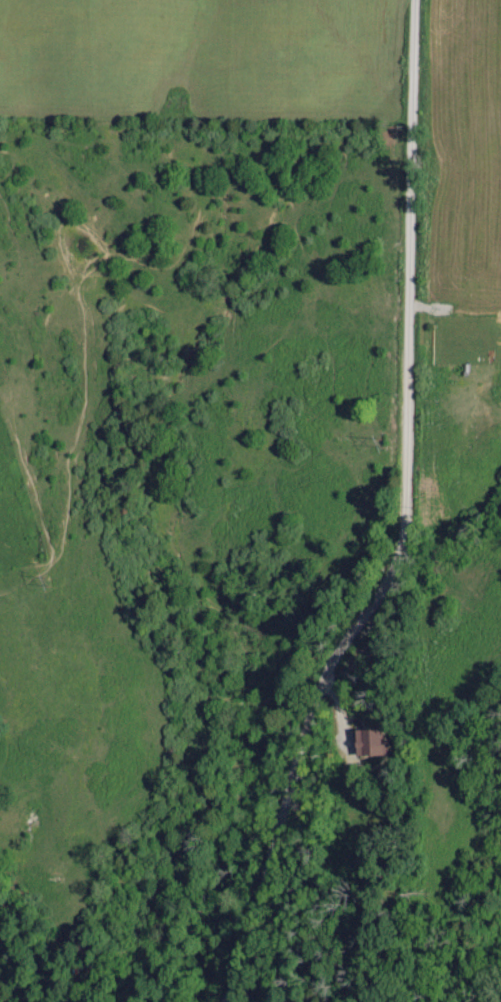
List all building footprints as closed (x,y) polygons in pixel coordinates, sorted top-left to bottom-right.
[(361,758),(390,757),(389,731),(361,732),(361,758)]
